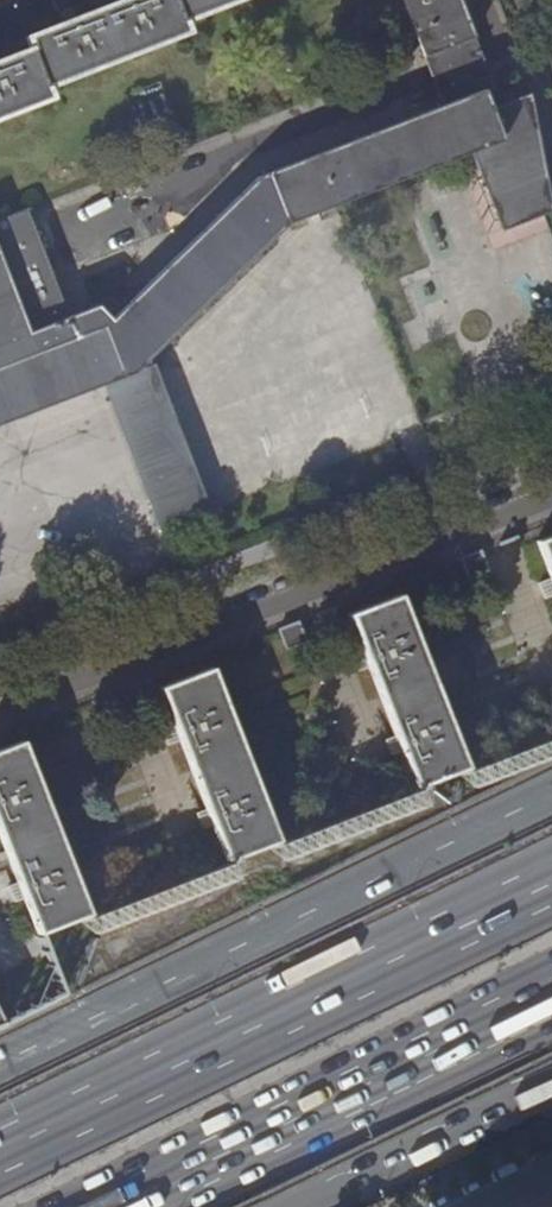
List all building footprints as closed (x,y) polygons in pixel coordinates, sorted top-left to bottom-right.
[(160,532),(209,513),(149,359),(288,224),(472,153),(502,231),(551,212),(551,206),(550,197),(546,178),(532,108),(529,95),(501,107),(489,76),(460,0),(402,0),(443,106),(258,177),(134,298),(120,282),(96,306),(68,317),(26,209),(0,219),(0,425),(103,385),(160,532)] [(51,99),(47,88),(188,33),(184,22),(240,0),(123,0),(51,28),(26,37),(30,49),(14,55),(0,60),(0,119),(51,99)] [(551,596),(551,536),(538,542),(551,578),(540,583),(543,591),(546,599),(551,596)] [(469,578),(488,570),(481,551),(461,559),(469,578)] [(349,615),(363,651),(351,656),(354,664),(357,672),(369,667),(396,736),(386,740),(390,748),(393,755),(402,752),(416,787),(466,768),(400,595),(349,615)] [(297,622),(277,631),(285,649),(304,642),(297,622)] [(168,745),(180,740),(207,810),(197,813),(200,821),(203,829),(213,825),(227,861),(277,841),(211,669),(160,688),(174,725),(162,729),(165,737),(168,745)] [(38,933),(89,914),(22,742),(0,750),(0,835),(18,882),(9,886),(12,894),(15,902),(24,898),(38,933)] [(11,1021),(0,999),(0,1026),(11,1021)]
